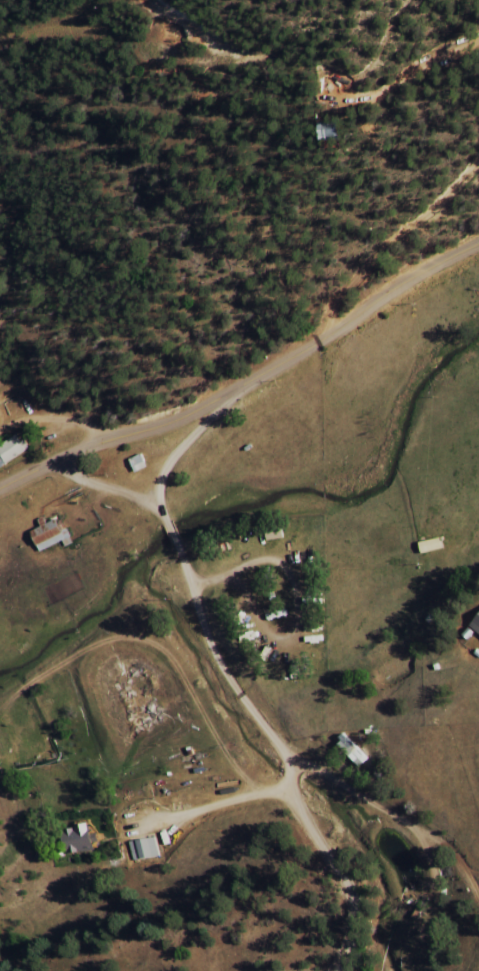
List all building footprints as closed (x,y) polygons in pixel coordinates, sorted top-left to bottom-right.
[(17,435),(0,446),(0,469),(28,451),(17,435)] [(147,468),(141,455),(128,460),(134,474),(147,468)] [(72,545),(61,519),(43,526),(43,527),(30,533),(38,553),(63,543),(65,548),(72,545)] [(470,627),(478,635),(478,616),(470,627)] [(336,744),(359,768),(368,760),(345,735),(336,744)] [(61,830),(66,856),(93,850),(92,843),(94,843),(91,824),(61,830)] [(133,862),(158,857),(154,837),(128,843),(133,862)]
